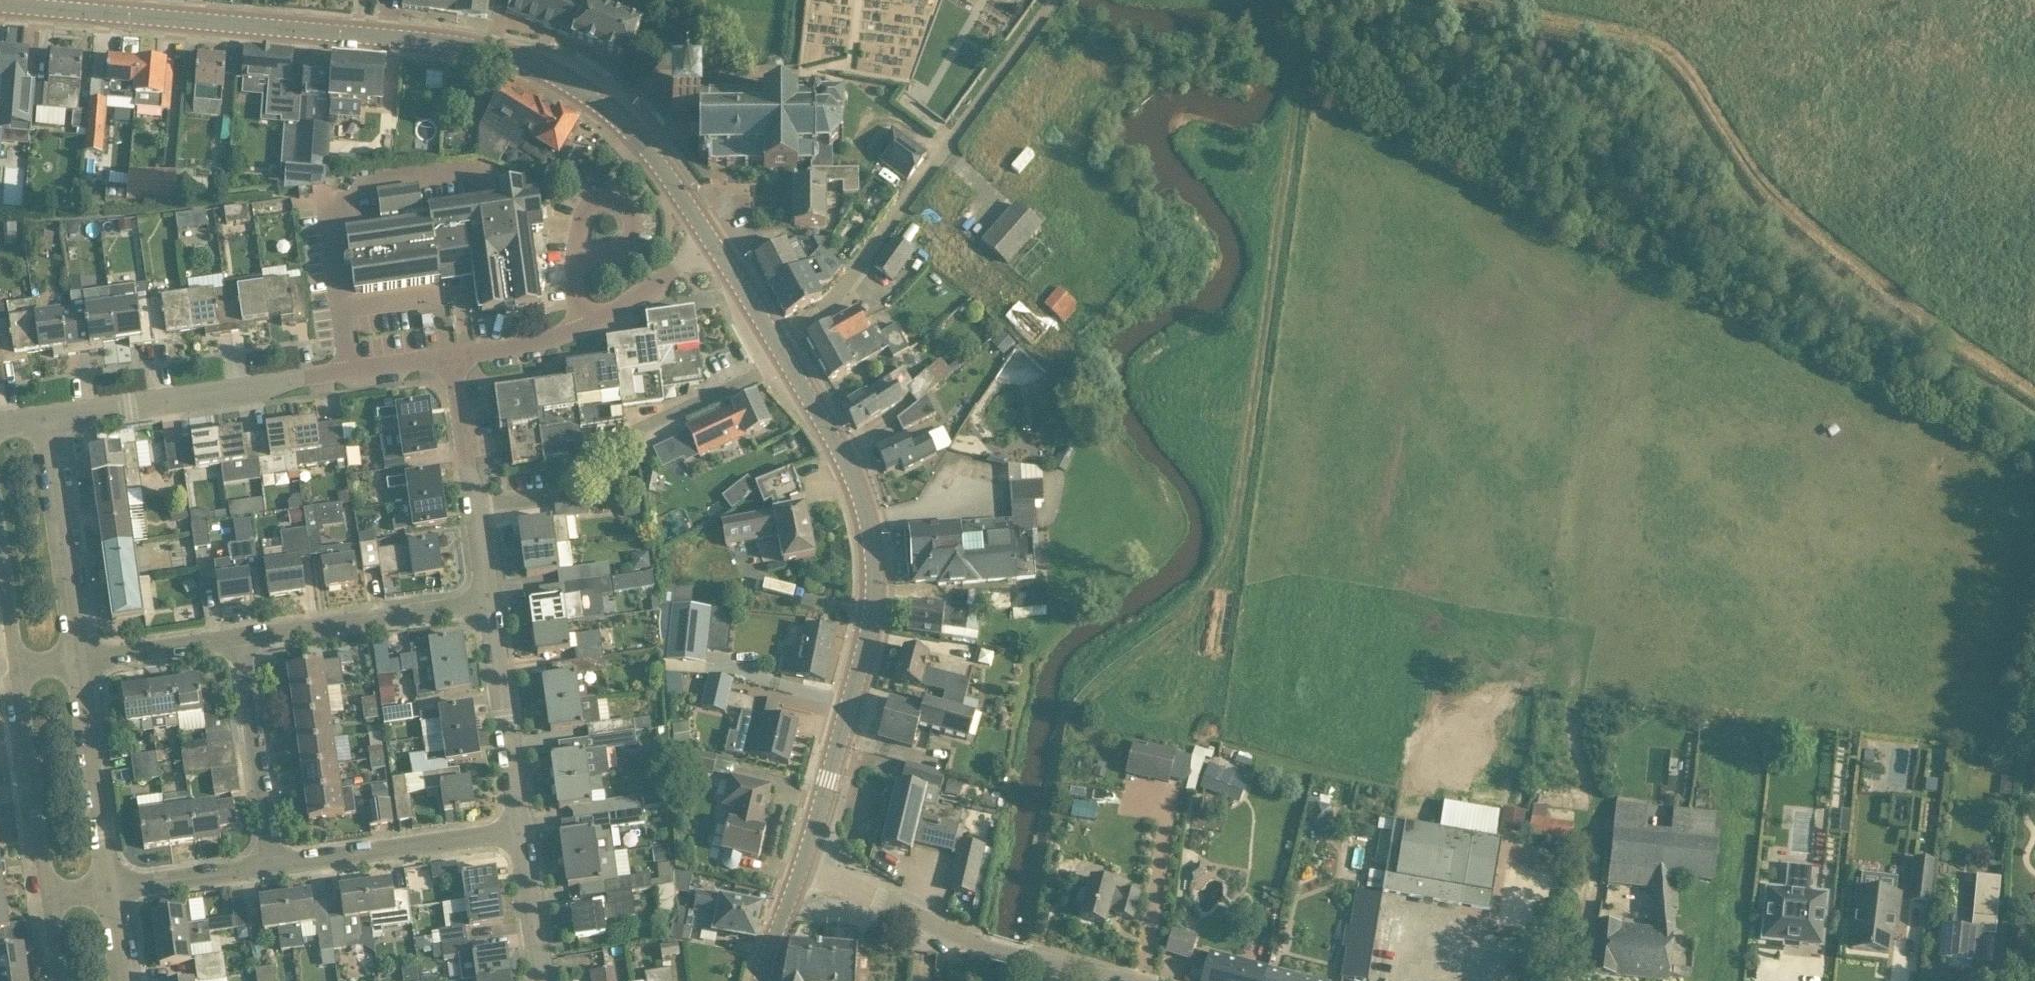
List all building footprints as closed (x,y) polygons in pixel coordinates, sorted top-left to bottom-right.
[(448,14),(457,15),(457,16),(487,20),(489,0),(404,0),(403,9),(431,12),(448,14)] [(573,38),(588,0),(514,0),(509,11),(508,10),(507,12),(567,36),(573,38)] [(627,59),(633,40),(650,0),(627,0),(621,15),(609,11),(613,0),(588,0),(573,38),(575,38),(623,57),(627,59)] [(681,69),(681,53),(680,47),(648,48),(644,68),(681,69)] [(27,72),(29,52),(13,51),(11,48),(6,48),(3,50),(0,50),(0,79),(4,79),(2,108),(3,108),(1,132),(3,132),(10,132),(11,123),(32,124),(36,82),(27,81),(27,72)] [(291,83),(294,52),(246,48),(243,81),(268,83),(265,119),(282,120),(282,124),(299,125),(301,98),(302,98),(303,84),(291,83)] [(79,110),(82,77),(83,57),(52,54),(49,87),(37,86),(35,110),(75,113),(73,130),(87,131),(89,111),(88,111),(79,110)] [(195,101),(223,104),(226,60),(198,58),(195,101)] [(135,111),(135,109),(136,94),(139,62),(109,59),(107,84),(103,84),(101,102),(89,101),(88,111),(89,111),(87,131),(85,153),(103,155),(107,109),(135,111)] [(331,101),(334,62),(305,59),(303,84),(302,98),(331,101)] [(334,62),(331,101),(331,103),(382,107),(385,65),(386,63),(384,63),(365,62),(363,61),(363,63),(356,62),(356,61),(355,61),(336,60),(336,59),(334,59),(334,62)] [(135,109),(170,111),(174,63),(139,61),(139,62),(136,94),(135,109)] [(700,94),(700,82),(672,82),(672,111),(699,111),(699,121),(690,121),(690,139),(699,145),(699,156),(702,159),(708,159),(708,167),(711,167),(711,165),(727,165),(727,166),(729,166),(729,164),(745,164),(745,166),(748,166),(748,164),(764,164),(764,169),(798,169),(798,165),(812,165),(812,173),(813,173),(813,182),(795,182),(795,212),(792,212),(792,223),(795,223),(795,226),(815,226),(826,226),(825,185),(842,185),(842,196),(858,196),(859,191),(859,171),(832,171),(832,150),(831,147),(839,138),(842,140),(843,137),(840,136),(840,124),(843,122),(843,120),(843,91),(825,91),(825,88),(819,88),(818,88),(817,88),(816,87),(815,87),(814,87),(812,88),(811,89),(811,90),(810,91),(810,92),(810,93),(810,95),(811,96),(797,96),(797,91),(795,91),(764,90),(764,95),(748,95),(748,93),(745,93),(745,95),(729,95),(729,93),(726,93),(726,94),(711,94),(711,92),(708,92),(708,94),(700,94)] [(578,124),(578,123),(560,112),(558,115),(539,104),(543,99),(517,83),(513,90),(506,85),(480,128),(479,157),(499,164),(508,148),(522,156),(524,152),(545,165),(548,160),(553,163),(558,155),(558,156),(574,131),(575,131),(576,130),(574,129),(577,125),(578,126),(579,125),(578,124)] [(313,125),(314,115),(302,114),(301,124),(313,125)] [(298,125),(296,168),(323,170),(326,127),(298,125)] [(908,182),(927,155),(893,130),(887,151),(880,161),(908,182)] [(175,203),(207,200),(207,179),(195,180),(195,172),(186,172),(186,164),(178,163),(178,172),(177,172),(175,203)] [(299,189),(313,187),(326,185),(326,184),(326,171),(283,170),(285,191),(299,189)] [(128,203),(175,203),(177,172),(176,174),(130,172),(130,176),(128,203)] [(106,202),(128,203),(130,176),(111,173),(109,185),(108,185),(106,202)] [(218,180),(218,184),(218,199),(227,198),(228,198),(228,197),(228,180),(218,180)] [(529,221),(542,219),(539,196),(538,196),(538,193),(533,194),(533,193),(531,193),(531,194),(526,195),(526,194),(525,189),(526,189),(526,187),(525,187),(524,183),(521,183),(521,182),(498,186),(498,187),(495,187),(497,198),(487,199),(487,200),(430,208),(430,211),(429,211),(429,212),(423,213),(420,189),(419,189),(418,186),(379,192),(379,195),(378,195),(383,226),(379,227),(374,228),(374,227),(369,228),(370,229),(347,232),(347,235),(354,291),(355,291),(356,293),(440,282),(439,279),(440,279),(439,271),(450,269),(451,280),(464,278),(463,268),(472,266),(479,312),(482,312),(482,313),(538,305),(538,304),(541,304),(531,234),(532,234),(531,230),(529,221)] [(314,197),(313,187),(299,189),(300,199),(314,197)] [(248,206),(225,210),(227,225),(251,222),(248,206)] [(1040,227),(1017,206),(984,243),(1007,264),(1040,227)] [(177,216),(178,230),(208,226),(207,213),(177,216)] [(120,233),(132,232),(132,221),(119,222),(120,233)] [(78,225),(68,226),(69,235),(76,234),(78,231),(78,225)] [(36,232),(33,250),(53,253),(55,235),(36,232)] [(813,238),(819,250),(829,239),(813,238)] [(769,284),(770,285),(799,269),(805,266),(808,262),(806,257),(797,239),(786,244),(785,242),(756,257),(769,284)] [(913,254),(911,252),(894,240),(874,268),(890,280),(893,281),(913,254)] [(799,269),(770,285),(770,286),(771,286),(776,297),(786,315),(785,316),(786,317),(820,299),(821,299),(822,298),(821,297),(820,295),(821,294),(819,289),(833,282),(817,255),(809,263),(808,262),(805,266),(799,269)] [(265,284),(270,320),(281,318),(282,326),(308,322),(302,279),(265,284)] [(109,289),(116,341),(129,340),(130,347),(156,344),(150,301),(151,301),(148,284),(109,289)] [(226,290),(232,333),(257,330),(256,322),(270,320),(265,284),(225,289),(225,290),(226,290)] [(73,310),(79,354),(105,351),(104,343),(116,341),(109,289),(70,295),(72,310),(73,310)] [(1074,313),(1076,304),(1058,289),(1043,305),(1058,319),(1064,313),(1070,318),(1074,313)] [(189,296),(194,331),(205,329),(206,337),(232,333),(226,290),(225,290),(214,292),(189,296)] [(156,344),(181,340),(180,333),(194,331),(189,296),(162,299),(151,301),(150,301),(156,344)] [(4,365),(15,363),(29,362),(28,354),(41,352),(36,314),(34,301),(0,306),(0,340),(3,365),(4,365)] [(1032,346),(1048,330),(1020,303),(1012,311),(1018,317),(1010,325),(1032,346)] [(869,331),(867,326),(857,308),(805,338),(829,382),(847,372),(888,349),(894,359),(909,351),(896,326),(881,334),(877,326),(869,331)] [(72,310),(36,314),(41,352),(53,350),(54,358),(79,354),(73,310),(72,310)] [(613,341),(614,355),(621,407),(663,401),(662,390),(704,384),(694,311),(652,317),(654,331),(647,332),(648,336),(613,341)] [(423,318),(424,331),(435,330),(433,317),(423,318)] [(992,343),(1005,355),(1016,344),(1003,332),(992,343)] [(574,376),(580,424),(622,418),(620,407),(621,407),(614,355),(608,356),(608,360),(572,365),(574,376)] [(843,407),(857,430),(874,420),(905,402),(904,399),(909,395),(917,404),(926,397),(926,396),(932,391),(943,381),(932,369),(926,374),(925,372),(912,385),(910,384),(903,370),(868,392),(843,407)] [(495,392),(501,433),(508,432),(508,433),(509,433),(513,467),(544,462),(544,464),(545,463),(544,460),(569,457),(567,446),(573,445),(575,455),(583,454),(581,436),(580,424),(574,376),(566,377),(567,383),(495,392)] [(687,427),(694,442),(701,458),(770,426),(756,395),(687,427)] [(935,416),(926,397),(917,404),(897,420),(903,431),(935,416)] [(378,411),(379,421),(397,418),(398,429),(399,434),(433,429),(429,405),(431,405),(431,403),(397,408),(378,411)] [(345,461),(348,461),(342,422),(318,425),(318,419),(292,423),(297,456),(298,468),(338,462),(345,461)] [(297,456),(292,423),(266,426),(267,433),(256,434),(260,461),(263,478),(288,474),(289,481),(300,480),(298,468),(297,456)] [(262,476),(256,434),(244,436),(243,429),(218,433),(222,465),(221,466),(224,481),(262,476)] [(436,453),(433,429),(399,434),(380,437),(382,453),(384,453),(385,463),(438,455),(438,453),(436,453)] [(93,476),(140,470),(135,431),(98,437),(98,438),(100,438),(102,449),(89,451),(93,476)] [(185,471),(221,466),(222,465),(218,433),(192,437),(192,443),(182,445),(185,471)] [(887,470),(886,471),(886,473),(902,468),(904,471),(936,457),(927,436),(909,443),(906,436),(894,442),(875,449),(876,451),(874,451),(873,456),(876,463),(881,464),(882,464),(883,465),(884,465),(887,470)] [(138,444),(141,468),(152,467),(150,443),(138,444)] [(185,471),(182,445),(165,447),(169,473),(185,471)] [(1067,448),(1062,457),(1059,456),(1054,467),(1065,472),(1071,461),(1069,460),(1074,451),(1067,448)] [(386,471),(406,468),(405,460),(385,463),(386,471)] [(777,538),(783,563),(816,557),(806,506),(789,509),(788,503),(804,497),(792,469),(755,484),(758,490),(764,505),(771,502),(774,512),(720,523),(726,549),(777,538)] [(127,493),(143,490),(140,470),(93,476),(98,512),(129,508),(127,493)] [(407,487),(409,503),(442,498),(439,474),(441,474),(440,472),(387,479),(388,490),(407,487)] [(749,496),(758,490),(748,477),(740,483),(749,496)] [(914,584),(934,583),(937,582),(937,589),(1035,580),(1031,532),(1036,532),(1035,503),(1042,502),(1041,482),(1010,484),(1012,521),(993,523),(993,522),(949,526),(910,529),(910,534),(908,536),(908,542),(911,543),(912,558),(909,560),(910,566),(913,567),(913,571),(910,572),(911,579),(914,580),(914,584)] [(175,502),(187,501),(186,490),(174,491),(175,502)] [(338,494),(340,505),(352,502),(350,491),(338,494)] [(446,522),(442,498),(409,503),(412,519),(393,522),(394,532),(448,524),(447,522),(446,522)] [(625,519),(641,516),(638,501),(622,503),(625,519)] [(520,525),(524,550),(570,544),(571,544),(568,519),(589,516),(587,502),(555,506),(557,519),(520,524),(520,525)] [(238,517),(236,503),(229,504),(231,518),(238,517)] [(341,505),(305,510),(307,530),(306,530),(307,535),(324,533),(322,523),(343,520),(341,505)] [(135,536),(146,535),(146,515),(141,515),(141,507),(134,507),(135,536)] [(103,548),(134,544),(129,508),(98,512),(103,548)] [(175,512),(179,523),(189,519),(185,508),(175,512)] [(294,524),(305,522),(303,511),(292,513),(294,524)] [(191,525),(195,550),(211,548),(207,523),(191,525)] [(305,593),(300,561),(311,559),(307,535),(306,530),(282,534),(284,550),(264,552),(270,598),(272,598),(303,593),(303,594),(305,593)] [(377,543),(377,541),(377,538),(376,531),(369,532),(358,533),(360,545),(377,543)] [(380,568),(381,576),(399,574),(398,565),(411,563),(413,578),(444,573),(443,572),(441,572),(437,543),(439,543),(439,541),(408,546),(408,548),(396,549),(396,548),(378,550),(377,543),(360,545),(364,571),(380,568)] [(233,575),(217,577),(221,605),(252,600),(249,573),(259,572),(255,543),(229,546),(233,575)] [(108,585),(140,580),(134,544),(103,548),(108,585)] [(570,544),(524,550),(528,576),(527,576),(527,577),(564,572),(565,583),(611,577),(610,564),(573,570),(570,544)] [(357,585),(355,566),(352,547),(321,550),(326,590),(357,585)] [(633,569),(652,569),(651,553),(633,553),(633,569)] [(652,574),(612,579),(611,577),(565,583),(567,596),(530,601),(531,603),(535,627),(568,623),(605,618),(602,596),(654,589),(652,574)] [(192,578),(182,584),(188,594),(198,588),(192,578)] [(145,616),(142,597),(140,580),(108,585),(113,621),(145,616)] [(661,584),(662,604),(691,607),(693,589),(661,584)] [(1010,591),(1011,606),(1011,610),(1048,607),(1047,588),(1010,591)] [(970,608),(948,605),(928,603),(928,607),(911,605),(908,632),(942,637),(943,629),(966,633),(970,608)] [(691,607),(662,604),(662,605),(660,623),(664,661),(706,664),(707,664),(708,650),(713,610),(691,607)] [(733,612),(713,610),(708,650),(729,652),(733,612)] [(538,654),(538,655),(577,649),(578,661),(604,658),(603,650),(600,633),(569,636),(568,623),(535,627),(538,653),(538,654)] [(779,674),(806,679),(826,683),(836,632),(803,626),(798,653),(783,650),(779,674)] [(430,654),(433,669),(466,664),(463,640),(464,640),(464,638),(411,646),(412,656),(430,654)] [(926,670),(931,654),(904,647),(896,680),(946,693),(942,706),(961,712),(969,681),(926,670)] [(352,653),(338,655),(339,666),(353,664),(352,653)] [(584,675),(606,672),(604,658),(578,661),(552,665),(552,666),(555,666),(556,677),(544,679),(544,680),(548,706),(588,700),(586,685),(585,685),(584,675)] [(288,668),(292,694),(327,689),(323,664),(288,668)] [(419,698),(451,693),(471,690),(471,688),(469,688),(466,664),(433,669),(435,685),(417,687),(419,698)] [(395,695),(392,675),(381,676),(378,677),(381,697),(395,695)] [(780,706),(731,694),(734,682),(710,675),(701,708),(726,714),(728,708),(753,714),(744,754),(789,765),(799,724),(779,720),(777,719),(780,706)] [(233,744),(230,718),(216,720),(213,697),(202,699),(199,679),(174,682),(178,718),(179,718),(204,715),(208,747),(233,744)] [(180,728),(179,718),(178,718),(178,717),(174,682),(148,686),(153,721),(166,719),(167,729),(180,728)] [(153,721),(148,686),(122,689),(127,725),(128,736),(144,733),(154,732),(154,731),(153,721)] [(295,719),(330,715),(327,689),(292,694),(295,719)] [(363,710),(377,708),(375,698),(362,700),(363,710)] [(588,727),(590,739),(635,733),(652,731),(651,719),(634,721),(633,720),(610,723),(601,724),(598,699),(588,700),(548,706),(551,731),(551,732),(588,727)] [(890,699),(879,739),(913,748),(918,727),(945,734),(969,741),(977,717),(961,712),(942,706),(925,701),(923,709),(890,699)] [(442,735),(475,731),(472,708),(474,708),(473,706),(420,713),(424,740),(442,737),(442,735)] [(383,711),(385,725),(414,721),(412,707),(383,711)] [(378,718),(377,708),(363,710),(365,721),(378,718)] [(299,744),(334,740),(330,715),(295,719),(299,744)] [(426,756),(428,767),(461,762),(481,758),(480,756),(479,756),(478,751),(475,731),(442,735),(442,737),(445,753),(426,756)] [(674,744),(690,743),(690,731),(674,731),(674,744)] [(638,747),(635,733),(590,739),(559,743),(559,744),(561,744),(563,755),(552,756),(552,758),(553,758),(557,783),(602,777),(610,777),(607,751),(638,747)] [(299,744),(302,769),(337,765),(334,740),(299,744)] [(182,750),(183,762),(235,756),(233,744),(208,747),(182,750)] [(1175,754),(1132,745),(1125,775),(1168,785),(1175,754)] [(2020,748),(2007,746),(2005,760),(2018,762),(2020,748)] [(370,760),(385,758),(383,748),(369,750),(370,760)] [(667,749),(658,750),(648,752),(649,769),(669,767),(667,749)] [(718,759),(687,751),(683,767),(713,775),(718,759)] [(133,769),(159,766),(157,753),(151,754),(132,757),(133,769)] [(1866,753),(1865,763),(1874,764),(1875,753),(1866,753)] [(1185,783),(1191,758),(1177,755),(1171,780),(1185,783)] [(185,775),(212,772),(237,769),(235,756),(183,762),(185,775)] [(386,768),(385,758),(370,760),(372,770),(386,768)] [(949,890),(955,892),(974,896),(986,846),(956,839),(963,812),(923,803),(927,789),(940,792),(945,773),(906,764),(901,783),(897,782),(882,847),(911,854),(914,843),(953,852),(958,853),(949,890)] [(1247,780),(1209,764),(1199,788),(1237,803),(1247,780)] [(341,790),(337,765),(302,769),(306,795),(341,790)] [(160,779),(159,766),(133,769),(135,782),(160,779)] [(1097,769),(1094,768),(1093,777),(1105,779),(1106,770),(1097,769)] [(237,769),(212,772),(215,796),(240,792),(237,769)] [(426,792),(441,789),(446,824),(456,823),(454,810),(456,810),(456,811),(460,811),(460,810),(474,807),(470,780),(461,781),(459,769),(423,774),(426,792)] [(996,783),(1003,785),(1005,774),(999,773),(996,783)] [(771,786),(752,781),(729,776),(721,806),(734,809),(731,820),(730,820),(722,852),(726,853),(724,855),(723,861),(723,864),(724,867),(727,869),(730,870),(733,870),(736,869),(738,867),(740,864),(742,855),(759,859),(766,830),(761,828),(762,824),(760,822),(762,815),(765,815),(771,786)] [(407,777),(393,779),(396,799),(395,799),(398,822),(414,820),(407,777)] [(604,792),(602,777),(557,783),(560,808),(560,810),(593,805),(591,794),(604,792)] [(2014,779),(2002,777),(2000,795),(2014,797),(2015,792),(2012,792),(2014,779)] [(1926,793),(1937,794),(1938,781),(1927,780),(1926,793)] [(390,799),(387,784),(371,786),(373,801),(390,799)] [(309,820),(344,816),(356,814),(353,788),(341,790),(306,795),(309,820)] [(1071,788),(1070,797),(1085,799),(1086,790),(1071,788)] [(597,805),(598,817),(644,811),(642,798),(606,802),(596,803),(597,805)] [(164,803),(166,811),(170,846),(196,842),(191,807),(189,807),(188,800),(164,803)] [(237,825),(233,801),(191,807),(196,842),(221,839),(220,827),(237,825)] [(369,825),(393,822),(391,801),(367,804),(369,825)] [(1718,814),(1674,809),(1671,837),(1645,834),(1647,807),(1616,803),(1606,886),(1650,890),(1651,900),(1678,899),(1677,879),(1710,883),(1718,814)] [(1311,828),(1325,831),(1334,821),(1331,807),(1329,807),(1318,804),(1317,804),(1308,814),(1311,828)] [(1503,810),(1500,832),(1521,835),(1524,813),(1503,810)] [(166,811),(139,814),(144,849),(170,846),(166,811)] [(562,837),(565,862),(615,855),(612,830),(646,825),(644,811),(598,817),(600,829),(561,834),(561,837),(562,837)] [(1841,811),(1838,835),(1847,836),(1850,812),(1841,811)] [(1382,821),(1381,831),(1392,833),(1394,822),(1382,821)] [(1573,825),(1531,821),(1529,837),(1571,841),(1573,825)] [(1996,824),(2000,835),(2008,832),(2005,821),(1996,824)] [(1491,911),(1502,841),(1394,822),(1392,833),(1392,834),(1386,866),(1381,893),(1462,906),(1463,898),(1472,899),(1471,908),(1491,911)] [(1386,866),(1392,834),(1380,832),(1375,864),(1386,866)] [(670,849),(653,851),(654,864),(671,862),(670,849)] [(619,877),(631,876),(629,852),(617,853),(619,877)] [(605,883),(607,896),(632,892),(656,889),(675,887),(673,872),(673,864),(658,865),(659,881),(651,883),(650,876),(618,881),(615,855),(565,862),(569,886),(568,886),(568,888),(605,883)] [(1915,861),(1911,902),(1928,904),(1933,863),(1915,861)] [(1190,884),(1208,872),(1201,862),(1184,875),(1190,884)] [(432,867),(434,879),(458,876),(457,863),(432,867)] [(465,899),(465,902),(498,897),(495,872),(495,870),(462,875),(464,888),(465,899)] [(693,876),(673,872),(675,887),(676,893),(689,895),(693,876)] [(1863,888),(1894,888),(1894,875),(1864,874),(1863,888)] [(1133,920),(1137,905),(1140,894),(1123,889),(1122,893),(1116,892),(1117,885),(1091,877),(1086,892),(1080,891),(1077,902),(1084,904),(1080,918),(1106,925),(1110,909),(1117,911),(1115,915),(1133,920)] [(2003,879),(1994,878),(1984,887),(1982,904),(2000,906),(2003,879)] [(375,938),(385,937),(383,928),(398,927),(413,925),(408,891),(393,894),(391,882),(366,885),(375,938)] [(1763,941),(1786,943),(1787,939),(1799,940),(1798,944),(1822,946),(1827,895),(1808,893),(1809,885),(1785,883),(1784,891),(1768,889),(1763,941)] [(375,938),(366,885),(340,889),(342,900),(327,903),(330,926),(331,926),(334,951),(346,949),(346,942),(373,938),(375,938)] [(676,893),(675,887),(656,889),(658,900),(676,898),(676,896),(676,893)] [(1342,978),(1359,980),(1369,980),(1383,896),(1357,891),(1342,978)] [(1889,954),(1892,934),(1893,922),(1897,922),(1900,896),(1859,891),(1852,950),(1889,954)] [(632,892),(607,896),(608,906),(572,911),(576,938),(606,934),(604,922),(635,917),(632,892)] [(321,952),(334,951),(331,926),(330,926),(316,928),(311,893),(285,897),(293,950),(305,948),(302,927),(315,925),(315,929),(318,929),(321,952)] [(762,907),(698,893),(693,910),(759,925),(762,907)] [(293,950),(285,897),(260,900),(265,933),(279,931),(282,951),(293,950)] [(498,897),(465,902),(467,915),(451,917),(453,929),(440,931),(440,933),(443,945),(467,941),(466,929),(503,924),(502,922),(498,897)] [(154,915),(157,940),(210,933),(210,934),(237,930),(248,928),(249,928),(248,922),(245,902),(233,904),(234,918),(193,924),(189,898),(164,902),(166,914),(154,915)] [(5,939),(4,929),(10,929),(6,903),(0,904),(0,940),(5,939)] [(755,941),(756,941),(759,925),(693,910),(690,910),(680,907),(680,908),(681,908),(678,925),(672,924),(670,937),(689,941),(692,928),(755,941)] [(1940,932),(1938,949),(1945,950),(1944,961),(1950,961),(1949,967),(1973,969),(1973,964),(1979,964),(1983,934),(1997,935),(1999,918),(1976,917),(1974,930),(1945,929),(1945,932),(1940,932)] [(1673,933),(1656,932),(1596,927),(1590,974),(1660,980),(1669,980),(1673,933)] [(248,928),(237,930),(238,940),(249,939),(248,928)] [(1194,958),(1198,934),(1172,929),(1167,953),(1194,958)] [(212,945),(210,934),(210,933),(157,940),(161,966),(193,962),(191,948),(212,945)] [(433,937),(435,946),(442,945),(440,933),(433,933),(433,937)] [(416,937),(417,949),(433,947),(432,936),(416,937)] [(5,939),(0,940),(0,976),(28,973),(24,947),(6,949),(5,939)] [(509,975),(506,950),(506,948),(469,953),(467,941),(443,945),(445,958),(459,956),(462,980),(466,980),(477,980),(509,975)] [(661,948),(662,958),(680,956),(678,945),(661,948)] [(856,969),(857,949),(790,945),(783,980),(855,980),(856,969)] [(336,964),(334,951),(321,952),(323,966),(336,964)] [(1269,969),(1209,953),(1201,980),(1266,980),(1269,970),(1269,969)] [(196,959),(197,971),(226,967),(224,955),(196,959)] [(226,967),(197,971),(199,980),(221,980),(228,980),(226,967)] [(257,980),(276,980),(274,968),(256,971),(257,980)] [(607,980),(617,980),(615,968),(605,970),(607,980)] [(404,971),(405,980),(416,980),(419,980),(417,969),(404,971)] [(671,969),(652,971),(645,972),(646,980),(673,980),(671,969)] [(1269,969),(1269,970),(1266,980),(1316,980),(1269,969)] [(605,970),(591,972),(593,980),(607,980),(605,970)] [(28,973),(0,976),(0,980),(29,980),(28,973)]
